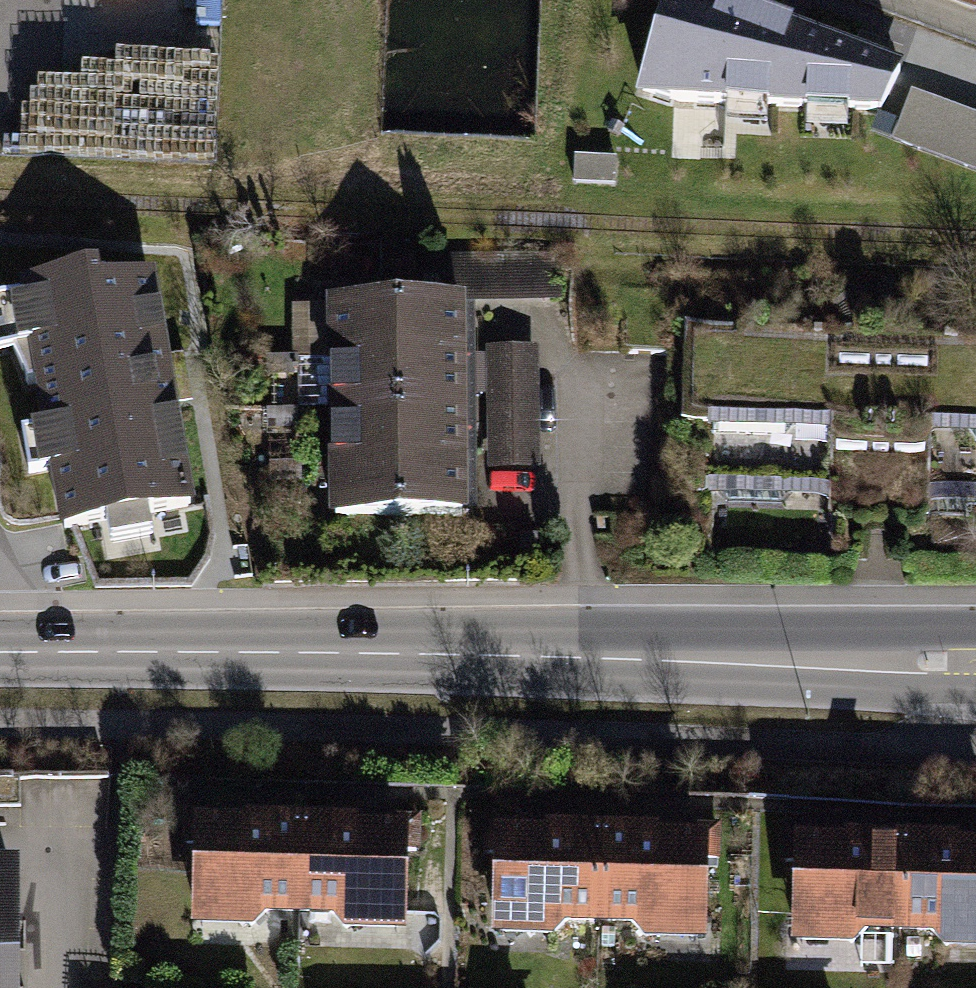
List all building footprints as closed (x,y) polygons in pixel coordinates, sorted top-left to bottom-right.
[(720,0),(675,0),(638,112),(887,120),(909,72),(720,0)] [(975,16),(975,0),(932,0),(975,16)] [(426,262),(426,296),(484,296),(485,318),(571,316),(570,259),(426,262)] [(0,307),(0,360),(26,355),(39,434),(22,437),(28,476),(47,473),(57,538),(194,516),(157,282),(99,292),(97,281),(17,293),(19,304),(0,307)] [(426,296),(328,297),(328,353),(485,351),(485,318),(484,296),(426,296)] [(694,334),(693,453),(975,455),(975,337),(694,334)] [(485,351),(328,353),(329,409),(486,407),(485,351)] [(545,472),(541,353),(490,354),(494,474),(545,472)] [(486,407),(329,409),(330,465),(486,463),(486,407)] [(486,463),(330,465),(330,520),(487,519),(486,463)] [(311,923),(313,823),(206,821),(203,934),(261,936),(282,923),(311,923)] [(417,940),(420,826),(313,823),(311,923),(343,924),(354,939),(417,940)] [(611,932),(612,834),(502,832),(499,946),(564,946),(575,932),(611,932)] [(720,947),(722,836),(612,834),(611,932),(645,931),(653,948),(720,947)] [(913,938),(912,839),(802,838),(800,950),(860,951),(873,939),(913,938)] [(912,839),(913,938),(940,937),(956,957),(975,956),(975,840),(912,839)] [(0,873),(0,987),(21,987),(21,873),(0,873)]
